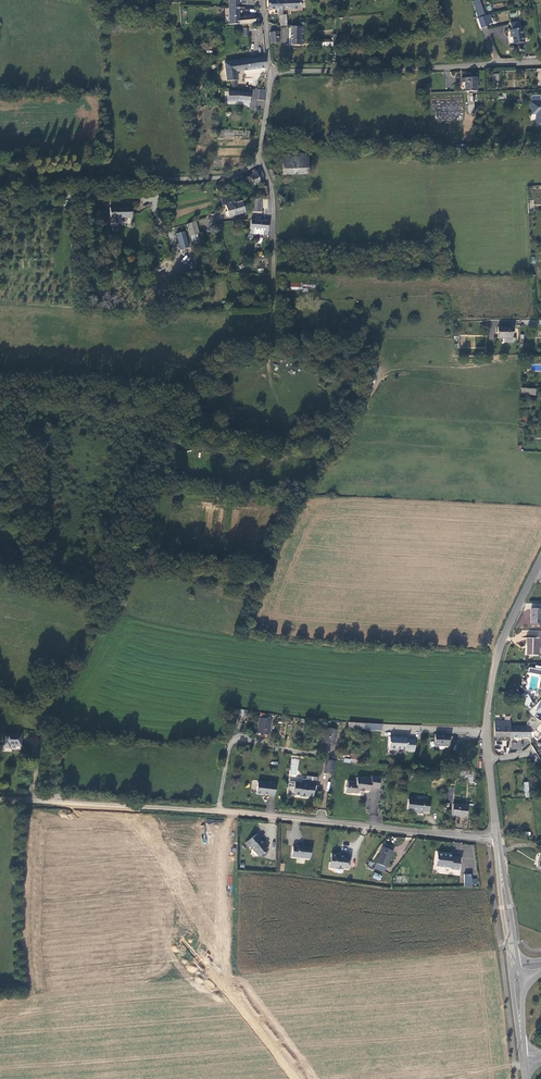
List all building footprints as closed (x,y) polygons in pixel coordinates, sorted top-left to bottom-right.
[(227,24),(238,23),(238,24),(254,23),(254,16),(243,17),(243,18),(239,18),(238,8),(238,3),(238,0),(227,0),(227,8),(227,18),(227,24)] [(280,8),(279,0),(265,0),(266,9),(277,9),(277,14),(282,14),(282,8),(280,8)] [(280,8),(282,8),(299,7),(298,0),(279,0),(280,8)] [(482,33),(490,30),(490,29),(487,21),(487,20),(479,23),(482,33)] [(510,30),(508,30),(509,36),(510,36),(512,44),(523,42),(520,28),(519,28),(518,22),(509,23),(510,30)] [(290,26),(289,45),(299,45),(299,44),(299,40),(299,32),(299,27),(290,26)] [(276,31),(268,32),(270,42),(278,42),(276,31)] [(235,71),(265,70),(264,60),(224,62),(225,82),(230,81),(230,87),(236,88),(235,71)] [(476,91),(476,77),(464,77),(464,78),(461,78),(461,82),(464,82),(464,92),(476,91)] [(226,92),(226,101),(248,102),(249,93),(226,92)] [(282,175),(308,174),(307,154),(281,155),(282,175)] [(263,178),(263,176),(260,169),(255,170),(256,171),(250,175),(250,176),(241,179),(240,178),(232,180),(232,184),(216,187),(217,195),(226,194),(227,196),(230,196),(231,202),(234,202),(235,203),(242,202),(244,202),(242,189),(260,183),(259,182),(261,181),(262,179),(263,178)] [(261,196),(268,196),(266,186),(260,187),(261,196)] [(245,212),(242,202),(235,203),(234,202),(231,202),(230,196),(227,196),(221,197),(222,206),(226,205),(228,217),(245,212)] [(261,198),(253,200),(253,203),(252,212),(261,211),(261,198)] [(131,218),(131,207),(109,208),(109,224),(116,224),(116,218),(131,218)] [(268,235),(268,221),(251,219),(249,229),(249,232),(246,238),(252,239),(252,234),(268,235)] [(199,232),(196,224),(195,224),(194,220),(186,223),(189,235),(199,232)] [(176,232),(180,248),(187,246),(183,230),(176,232)] [(196,234),(189,236),(192,245),(198,243),(196,234)] [(287,279),(287,288),(301,289),(301,280),(301,279),(287,279)] [(301,280),(301,289),(301,291),(306,291),(307,284),(313,284),(314,280),(301,280)] [(511,327),(497,327),(497,338),(511,338),(511,327)] [(376,375),(368,374),(367,383),(374,384),(376,375)] [(220,453),(219,462),(227,463),(236,464),(237,455),(220,453)] [(530,609),(530,623),(540,624),(540,618),(540,609),(530,609)] [(537,655),(537,638),(527,638),(527,655),(537,655)] [(529,667),(528,673),(540,674),(540,673),(540,666),(535,665),(535,668),(529,667)] [(533,706),(528,697),(524,699),(529,708),(533,706)] [(239,726),(240,710),(233,709),(231,726),(239,726)] [(266,719),(267,715),(261,713),(260,718),(257,733),(267,734),(270,720),(266,719)] [(540,736),(540,726),(535,721),(532,719),(525,726),(530,728),(530,739),(533,739),(534,737),(537,740),(540,736)] [(495,738),(509,738),(509,722),(494,722),(495,738)] [(509,738),(530,739),(530,728),(525,726),(509,722),(509,738)] [(336,730),(325,728),(323,743),(334,745),(336,730)] [(449,745),(449,733),(435,733),(434,745),(435,745),(435,748),(444,749),(444,745),(449,745)] [(20,746),(21,735),(3,734),(2,748),(8,748),(8,746),(20,746)] [(414,751),(415,739),(407,739),(407,738),(399,737),(399,738),(396,738),(395,737),(389,736),(388,747),(390,750),(394,750),(396,749),(406,749),(406,750),(414,751)] [(351,754),(350,763),(360,764),(361,756),(351,754)] [(323,772),(334,774),(335,761),(325,759),(323,772)] [(344,789),(344,795),(349,795),(349,794),(355,795),(357,793),(357,792),(363,792),(363,791),(367,792),(369,791),(369,788),(377,789),(378,778),(369,777),(369,782),(365,782),(365,779),(362,779),(361,779),(355,779),(354,784),(346,783),(345,788),(344,789)] [(294,795),(300,795),(300,797),(307,798),(307,795),(313,796),(314,789),(316,789),(317,782),(306,781),(301,780),(301,783),(294,782),(290,782),(289,786),(288,794),(294,795)] [(275,796),(276,782),(272,781),(270,783),(257,782),(256,794),(257,795),(260,795),(260,794),(269,795),(269,796),(275,796)] [(430,801),(408,799),(407,809),(423,811),(423,810),(428,811),(430,801)] [(466,807),(453,805),(451,815),(465,817),(466,807)] [(257,833),(245,843),(248,848),(250,847),(258,857),(267,850),(262,844),(263,843),(260,839),(261,838),(257,833)] [(292,856),(310,858),(312,847),(298,845),(298,846),(293,845),(292,856)] [(383,847),(373,868),(383,872),(392,851),(383,847)] [(338,854),(331,853),(329,862),(328,868),(335,868),(337,867),(348,869),(350,855),(344,855),(344,856),(339,856),(338,854)] [(437,854),(436,867),(450,868),(450,870),(459,871),(460,858),(452,857),(452,856),(447,855),(447,856),(443,856),(443,855),(437,854)] [(464,887),(472,886),(472,874),(464,874),(464,887)]
